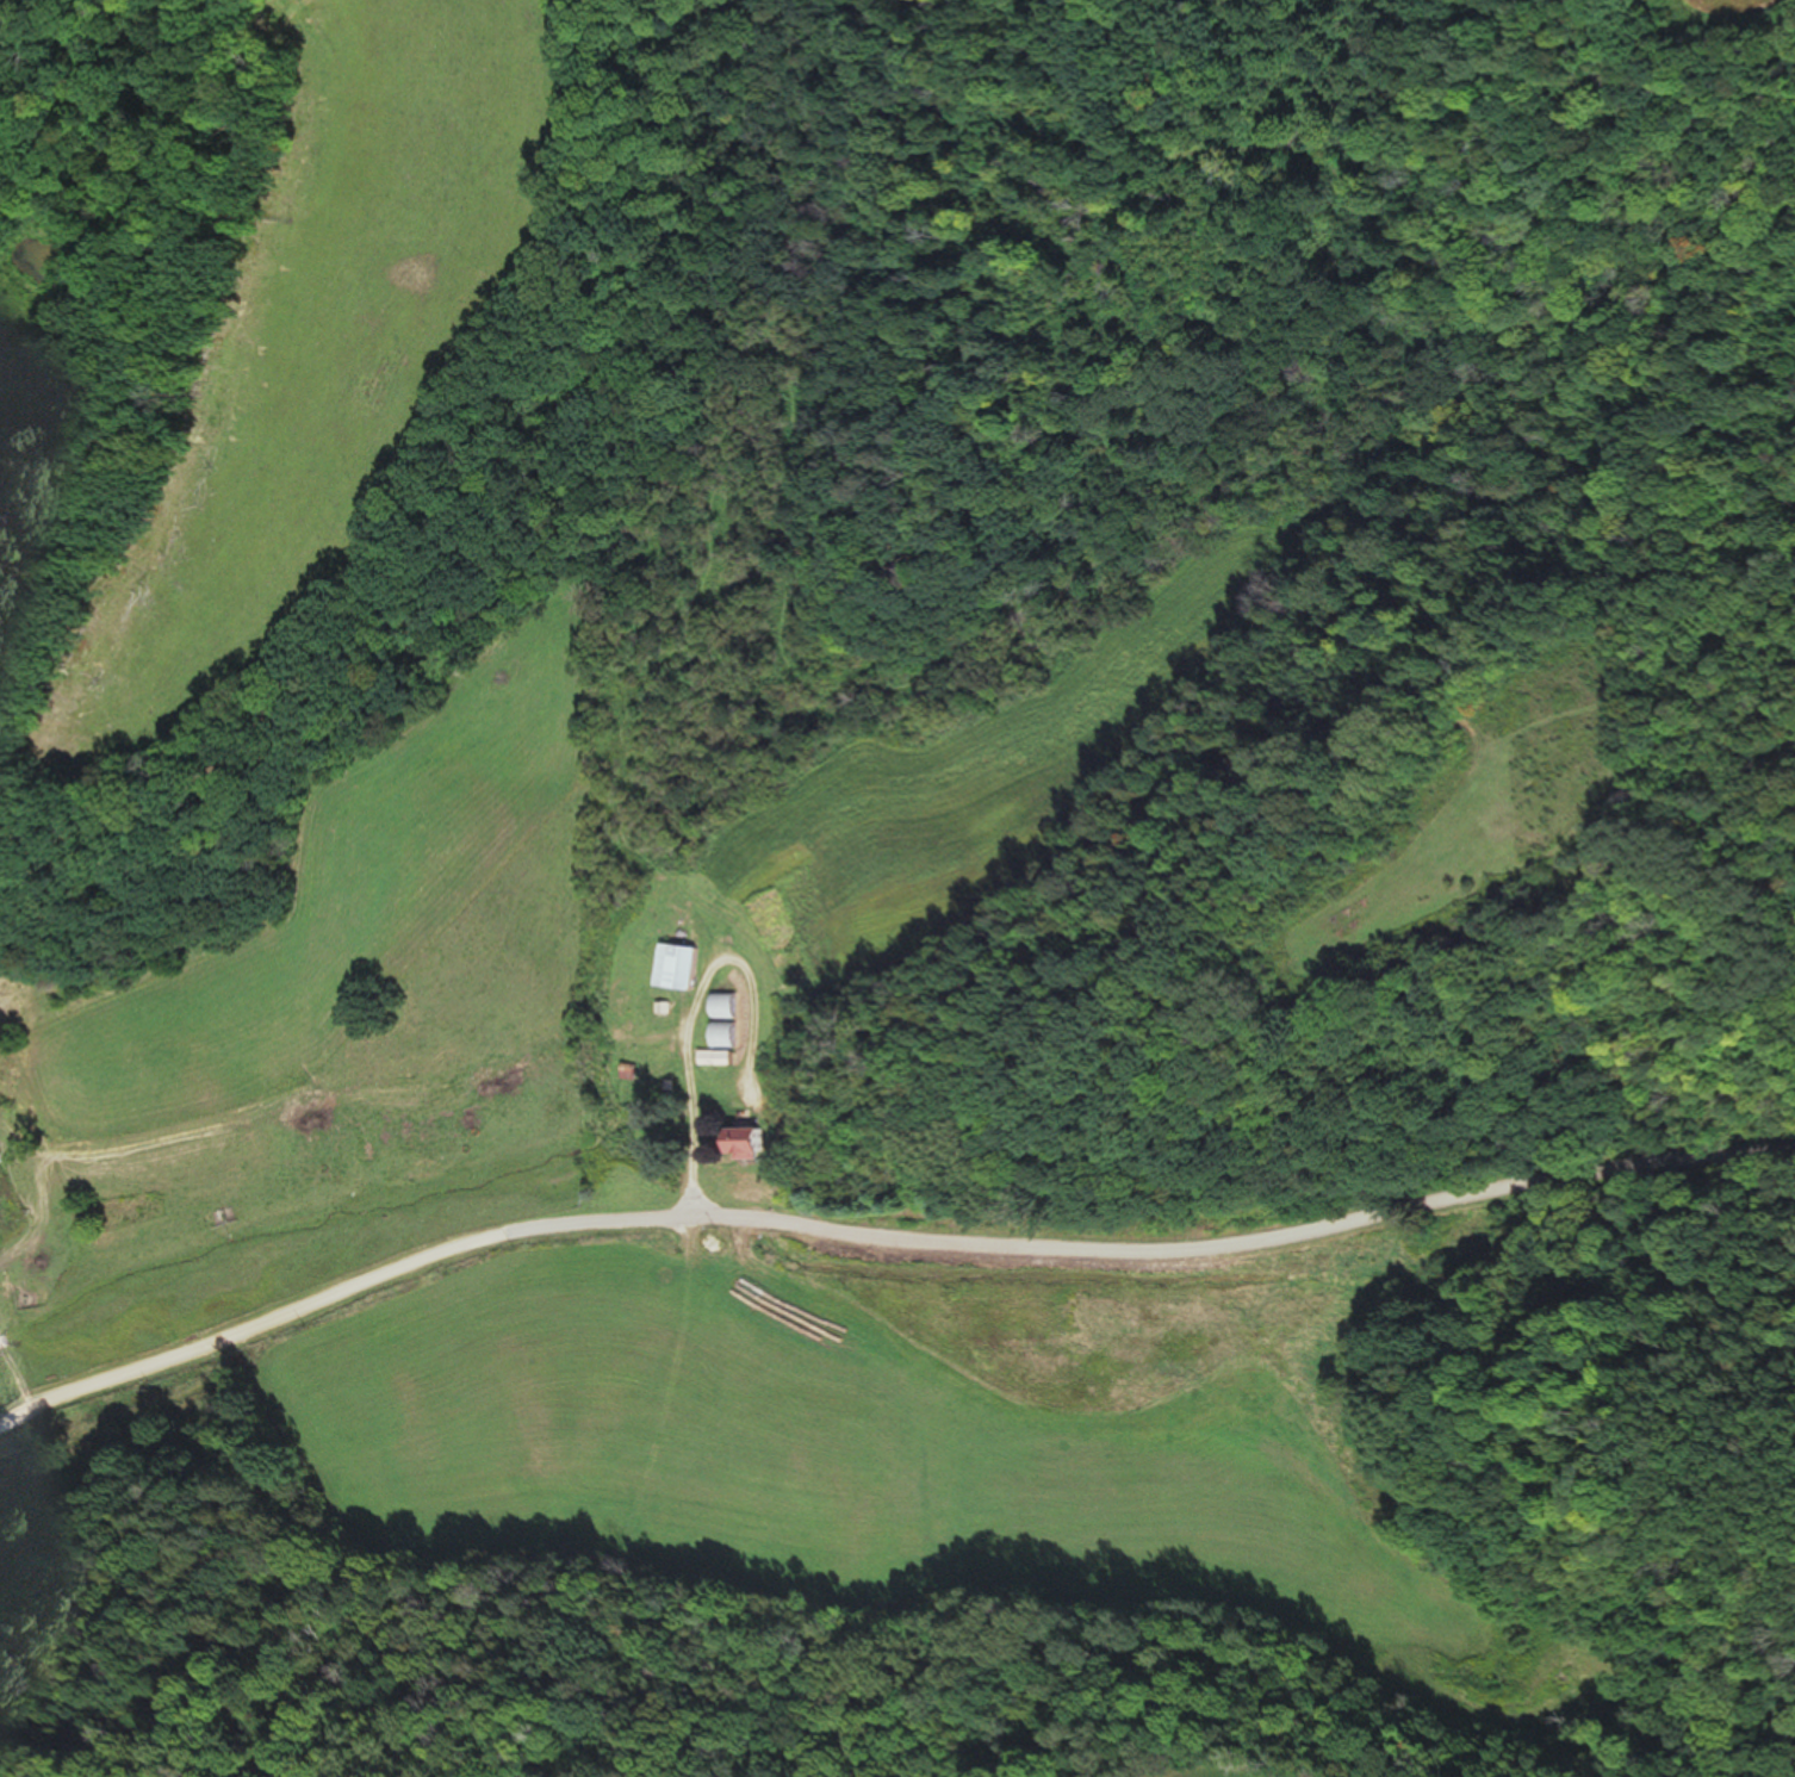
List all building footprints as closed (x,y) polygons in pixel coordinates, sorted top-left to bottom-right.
[(697,993),(700,950),(663,947),(659,989),(697,993)] [(734,996),(713,996),(713,1021),(734,1021),(734,996)] [(734,1025),(713,1025),(713,1049),(734,1049),(734,1025)] [(700,1054),(700,1067),(732,1067),(732,1054),(700,1054)] [(767,1162),(767,1131),(737,1131),(737,1162),(767,1162)] [(128,1216),(128,1210),(104,1213),(105,1219),(128,1216)] [(727,1246),(713,1234),(702,1248),(716,1259),(727,1246)]
